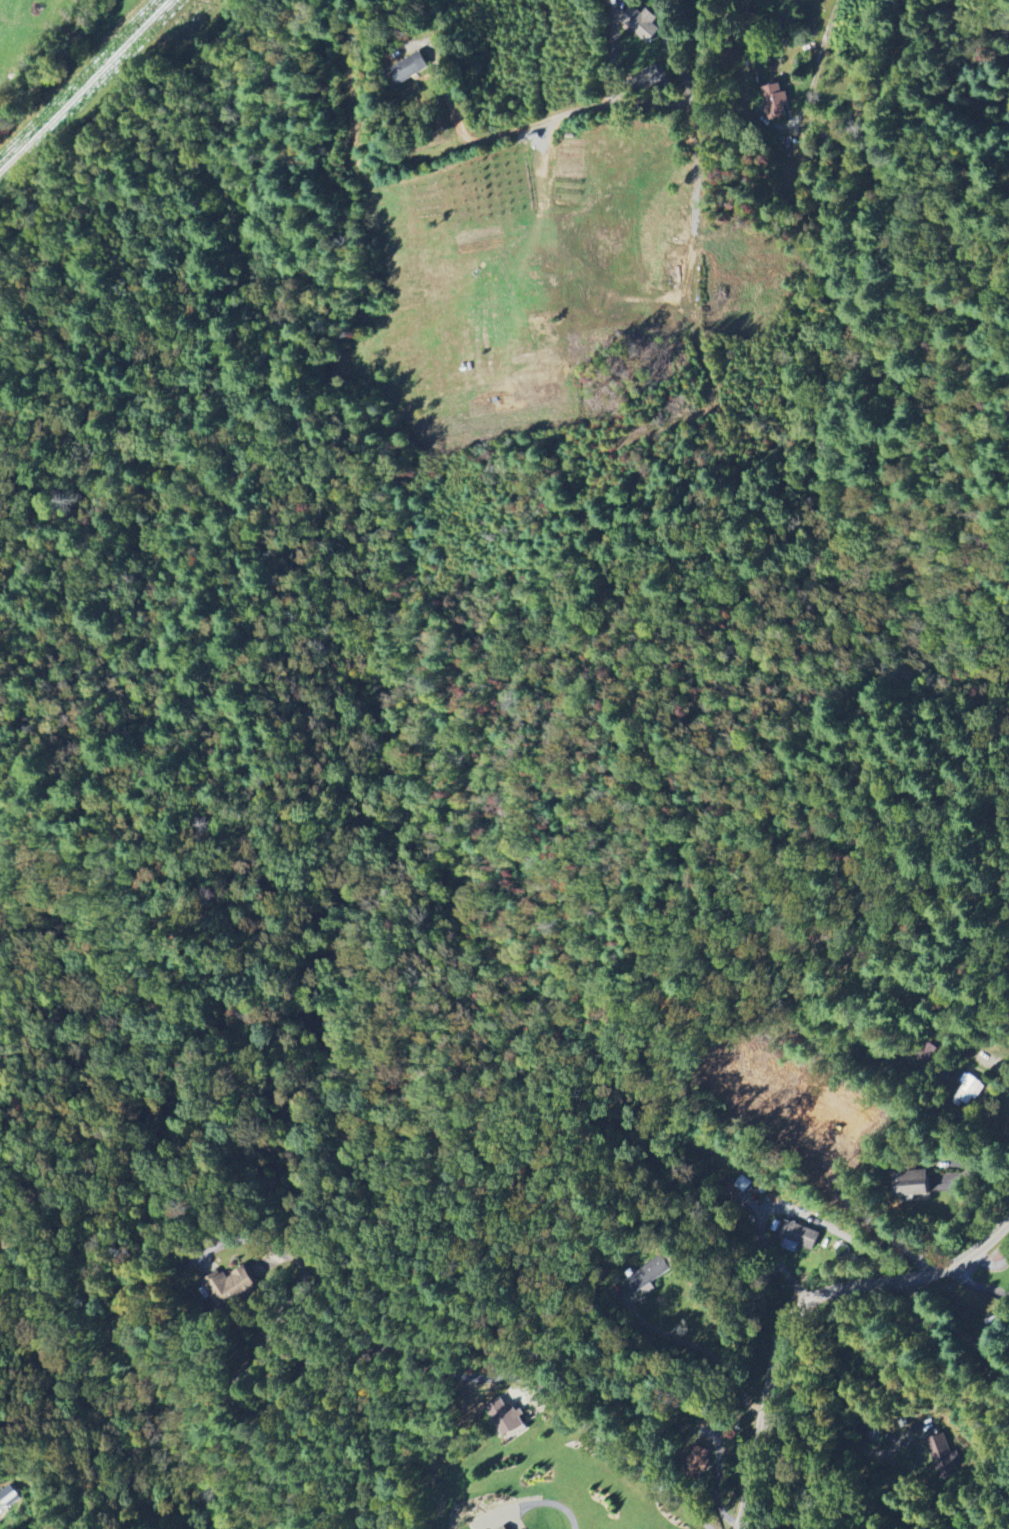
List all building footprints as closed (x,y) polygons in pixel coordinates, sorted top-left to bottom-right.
[(619,20),(647,46),(661,31),(654,24),(658,20),(647,9),(642,15),(632,6),(619,20)] [(428,69),(420,53),(387,71),(396,87),(428,69)] [(775,122),(787,116),(784,109),(791,106),(780,84),(761,93),(775,122)] [(956,1098),(968,1106),(973,1097),(977,1100),(986,1086),(969,1076),(956,1098)] [(901,1184),(895,1184),(895,1198),(929,1197),(928,1172),(900,1173),(901,1184)] [(814,1250),(820,1233),(786,1221),(780,1239),(814,1250)] [(641,1277),(650,1288),(673,1269),(661,1255),(640,1273),(642,1276),(641,1277)] [(226,1314),(246,1298),(253,1307),(267,1297),(245,1267),(228,1279),(221,1269),(202,1283),(226,1314)] [(483,1408),(506,1439),(526,1424),(511,1405),(507,1407),(499,1396),(483,1408)] [(941,1483),(959,1472),(954,1464),(961,1460),(956,1451),(951,1455),(938,1432),(918,1444),(941,1483)]
